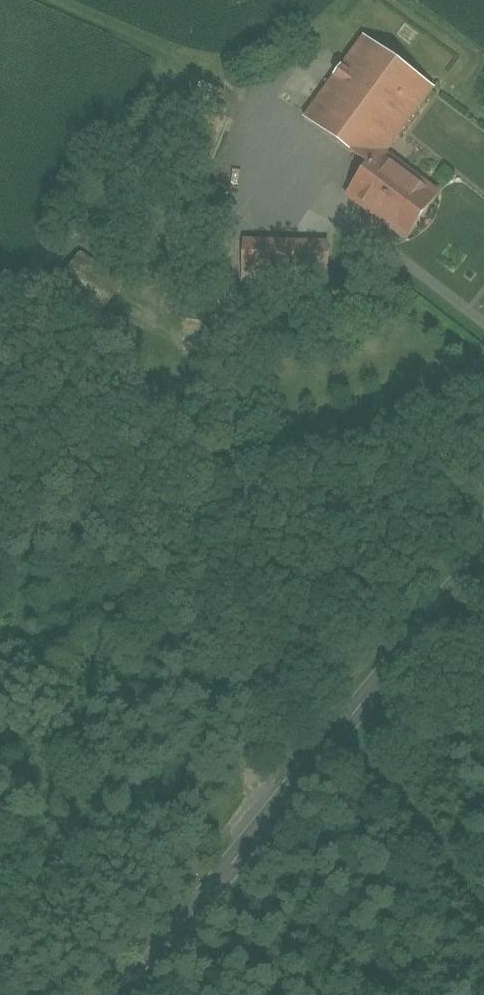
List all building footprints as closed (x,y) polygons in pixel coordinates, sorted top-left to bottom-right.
[(434,82),(363,33),(304,119),(369,163),(376,167),(384,155),(434,82)] [(369,163),(348,195),(410,237),(440,193),(384,155),(376,167),(369,163)] [(327,239),(245,238),(244,268),(326,269),(327,239)]
